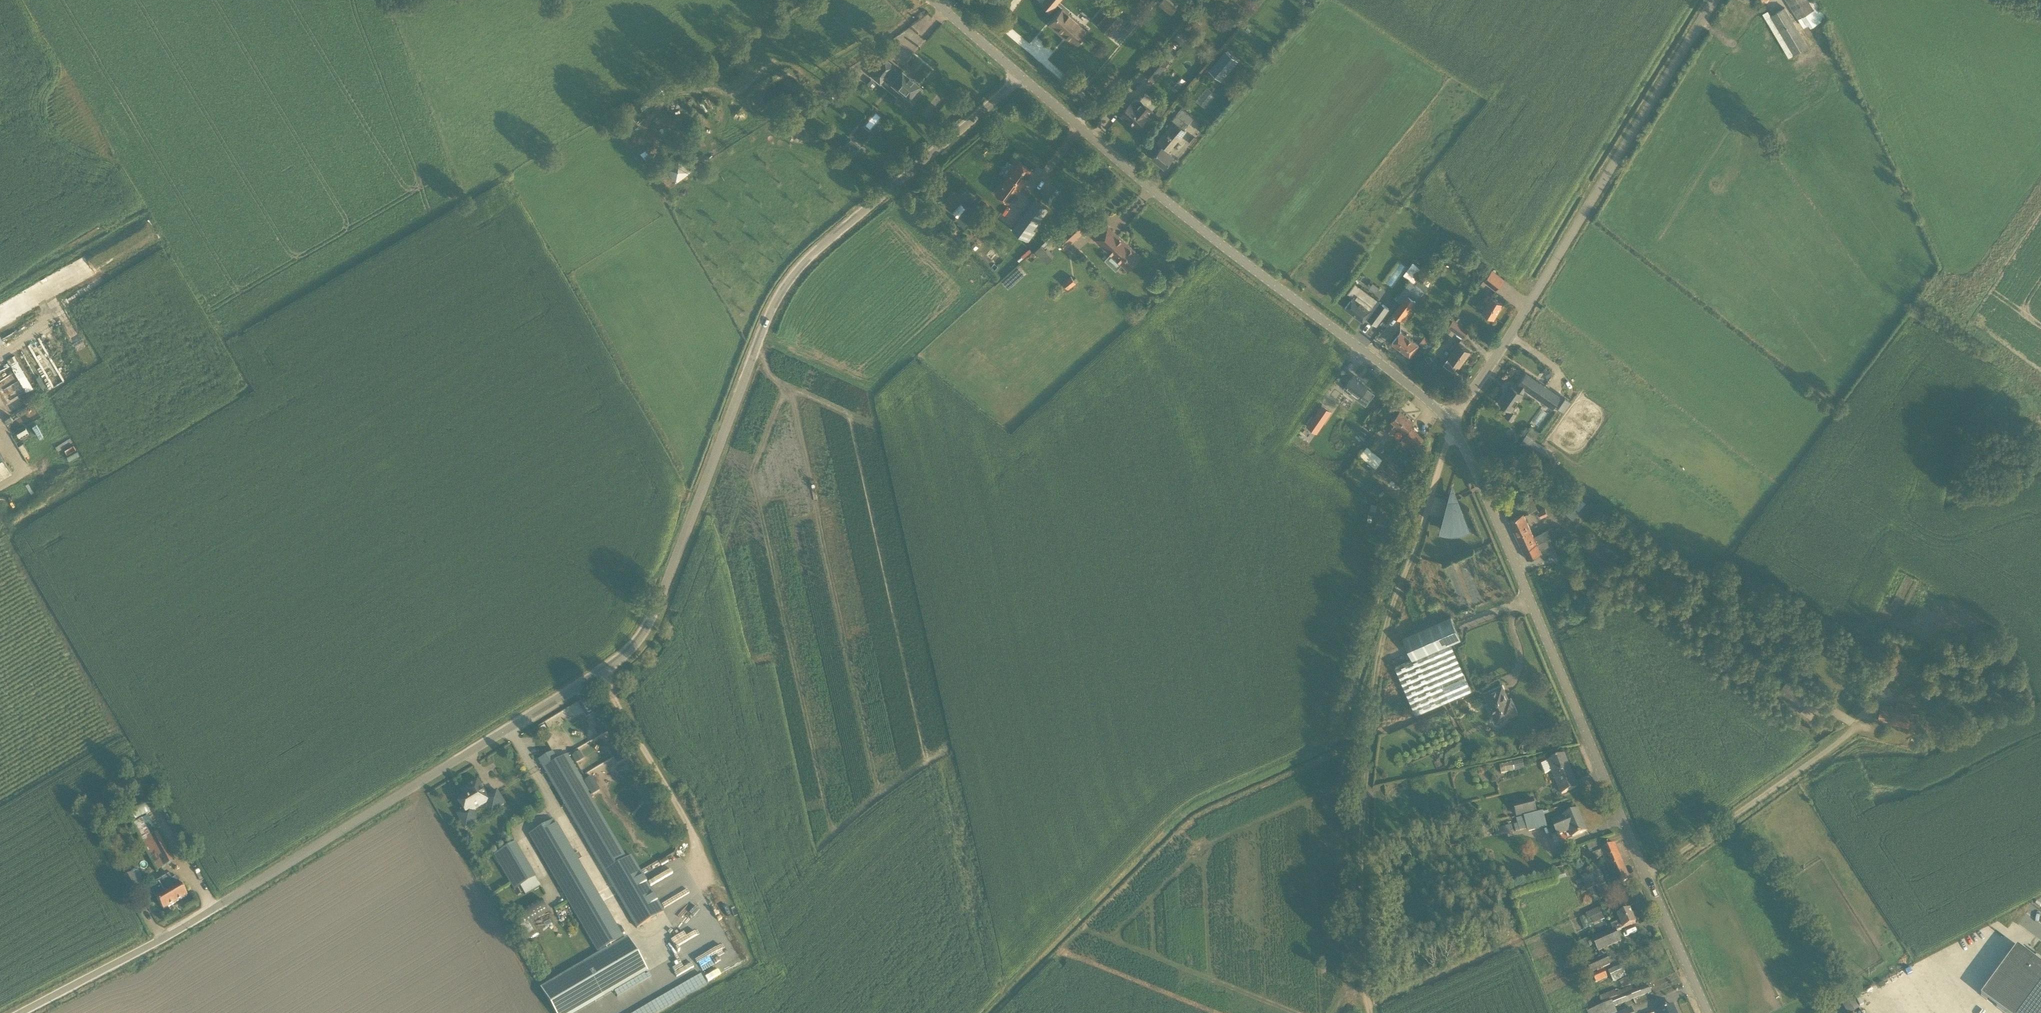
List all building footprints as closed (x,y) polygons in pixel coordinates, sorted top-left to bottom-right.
[(1171,13),(1177,6),(1170,0),(1161,0),(1159,3),(1171,13)] [(1797,20),(1802,17),(1809,28),(1825,17),(1814,0),(1785,0),(1797,20)] [(1763,15),(1788,58),(1808,46),(1784,8),(1770,16),(1767,12),(1763,15)] [(1075,44),(1082,37),(1088,30),(1070,15),(1062,9),(1049,24),(1063,36),(1064,35),(1075,44)] [(1097,25),(1109,36),(1123,20),(1110,9),(1097,25)] [(1154,81),(1166,67),(1165,66),(1176,54),(1167,46),(1156,58),(1155,58),(1143,72),(1154,81)] [(1221,81),(1238,61),(1226,50),(1209,70),(1221,81)] [(884,58),(870,75),(880,83),(884,77),(902,92),(895,100),(907,110),(914,101),(922,91),(917,86),(919,84),(912,79),(913,79),(908,75),(902,70),(899,73),(893,67),(894,66),(884,58)] [(1122,113),(1120,114),(1131,124),(1137,129),(1144,121),(1148,117),(1153,110),(1141,100),(1140,100),(1138,99),(1134,99),(1133,100),(1131,102),(1128,105),(1122,113)] [(1164,168),(1171,160),(1173,158),(1168,153),(1185,133),(1183,131),(1193,118),(1181,108),(1171,119),(1173,121),(1172,122),(1173,123),(1163,134),(1157,142),(1162,146),(1152,158),(1164,168)] [(852,157),(858,150),(848,142),(842,148),(852,157)] [(995,193),(1008,203),(1027,178),(1033,170),(1020,161),(1014,169),(1012,171),(995,193)] [(1033,229),(1049,208),(1035,198),(1012,229),(1028,241),(1036,231),(1033,229)] [(1065,251),(1066,250),(1086,230),(1075,220),(1055,241),(1065,251)] [(1128,270),(1134,264),(1141,256),(1108,225),(1095,239),(1128,270)] [(1051,236),(1042,244),(1045,248),(1054,240),(1051,236)] [(1045,263),(1051,257),(1040,244),(1033,251),(1045,263)] [(1412,262),(1403,275),(1414,283),(1423,270),(1412,262)] [(1504,280),(1492,270),(1483,281),(1496,291),(1504,280)] [(1068,289),(1075,283),(1070,276),(1062,283),(1068,289)] [(1351,299),(1345,307),(1363,321),(1367,316),(1368,317),(1377,324),(1389,308),(1380,301),(1356,283),(1348,293),(1353,297),(1353,298),(1351,299)] [(1418,296),(1423,289),(1416,283),(1413,286),(1392,315),(1400,320),(1418,296)] [(1494,298),(1489,295),(1484,303),(1488,305),(1483,313),(1493,318),(1503,303),(1494,298)] [(1449,328),(1463,337),(1468,330),(1454,321),(1449,328)] [(1410,356),(1416,348),(1418,346),(1400,332),(1398,335),(1392,343),(1410,356)] [(1425,336),(1419,343),(1427,349),(1433,342),(1425,336)] [(1470,351),(1462,345),(1456,342),(1451,349),(1453,351),(1449,358),(1459,366),(1470,351)] [(18,355),(10,358),(25,392),(33,389),(18,355)] [(1535,380),(1527,374),(1516,389),(1510,386),(1499,402),(1511,410),(1522,393),(1525,388),(1553,407),(1560,397),(1535,380)] [(1343,388),(1350,393),(1349,395),(1360,404),(1364,399),(1360,396),(1368,386),(1353,375),(1347,383),(1343,388)] [(1333,402),(1349,414),(1355,405),(1339,393),(1333,402)] [(1563,396),(1557,408),(1562,411),(1569,399),(1563,396)] [(1391,434),(1396,428),(1399,424),(1406,430),(1414,421),(1400,410),(1393,418),(1390,422),(1384,429),(1391,434)] [(1317,411),(1306,426),(1317,433),(1327,418),(1317,411)] [(1422,441),(1424,438),(1412,428),(1405,436),(1412,441),(1418,446),(1415,449),(1419,452),(1425,444),(1425,443),(1422,441)] [(1366,445),(1358,454),(1375,468),(1383,458),(1366,445)] [(12,472),(0,452),(0,479),(12,472)] [(1400,475),(1388,465),(1384,470),(1396,479),(1400,475)] [(1529,512),(1537,508),(1531,495),(1522,499),(1529,512)] [(1577,495),(1558,515),(1567,524),(1586,503),(1577,495)] [(1449,500),(1441,529),(1442,530),(1442,529),(1445,530),(1448,531),(1452,531),(1455,531),(1458,530),(1462,530),(1465,529),(1469,527),(1463,514),(1457,500),(1449,500)] [(1533,536),(1527,524),(1523,514),(1509,521),(1522,549),(1561,531),(1559,527),(1553,530),(1552,528),(1533,536)] [(1378,516),(1376,523),(1386,526),(1388,519),(1378,516)] [(1562,533),(1561,531),(1522,549),(1527,560),(1539,554),(1538,551),(1549,546),(1554,557),(1563,553),(1563,552),(1562,552),(1562,551),(1564,550),(1557,535),(1562,533)] [(1428,561),(1426,577),(1438,579),(1441,563),(1428,561)] [(1450,617),(1402,638),(1412,660),(1395,668),(1415,715),(1471,691),(1450,643),(1460,639),(1450,617)] [(1789,676),(1776,692),(1799,710),(1812,694),(1789,676)] [(1880,678),(1871,687),(1878,693),(1886,684),(1880,678)] [(1503,719),(1508,717),(1518,713),(1511,697),(1508,699),(1502,684),(1484,692),(1488,701),(1493,715),(1491,718),(1494,723),(1497,724),(1502,723),(1503,719)] [(1907,700),(1916,695),(1911,686),(1902,691),(1907,700)] [(1915,728),(1918,714),(1910,712),(1912,707),(1895,703),(1894,708),(1880,705),(1877,719),(1915,728)] [(553,752),(539,760),(612,884),(617,893),(631,917),(637,928),(664,912),(658,901),(632,857),(627,859),(573,767),(581,762),(576,753),(568,758),(566,756),(557,760),(553,752)] [(1563,793),(1568,791),(1577,787),(1564,755),(1549,761),(1563,793)] [(1501,773),(1511,772),(1525,769),(1523,760),(1509,763),(1499,764),(1501,773)] [(464,810),(457,814),(465,827),(472,823),(479,819),(474,810),(486,803),(491,811),(504,803),(497,791),(487,796),(480,785),(477,781),(467,787),(461,790),(464,795),(457,800),(464,810)] [(1512,804),(1516,819),(1537,814),(1533,798),(1512,804)] [(135,822),(149,811),(143,802),(128,813),(135,822)] [(1574,836),(1577,835),(1586,831),(1577,810),(1565,815),(1565,816),(1553,821),(1559,834),(1571,829),(1574,836)] [(1543,812),(1537,814),(1516,819),(1517,823),(1514,824),(1515,831),(1528,828),(1528,832),(1547,827),(1543,812)] [(158,870),(169,864),(174,861),(158,831),(154,834),(148,824),(152,822),(149,817),(147,817),(146,818),(145,817),(138,821),(133,824),(158,870)] [(529,835),(581,923),(597,953),(583,962),(540,987),(555,1012),(576,1012),(604,997),(648,972),(627,936),(623,939),(605,908),(602,903),(596,893),(574,855),(569,847),(554,820),(529,835)] [(1510,824),(1494,828),(1496,835),(1511,831),(1510,824)] [(494,855),(514,890),(535,878),(515,843),(494,855)] [(1609,868),(1623,862),(1615,844),(1606,848),(1601,849),(1602,851),(1593,855),(1595,859),(1589,861),(1593,870),(1600,867),(1597,860),(1604,856),(1609,868)] [(1611,872),(1607,874),(1604,875),(1609,887),(1612,886),(1620,882),(1629,879),(1623,862),(1609,868),(1611,872)] [(1593,870),(1589,872),(1581,876),(1582,878),(1575,882),(1577,885),(1584,882),(1587,890),(1596,886),(1601,884),(1606,882),(1600,867),(1593,870)] [(122,878),(133,899),(143,893),(133,873),(122,878)] [(176,903),(187,896),(176,877),(169,881),(167,881),(164,883),(176,903)] [(164,883),(162,878),(154,883),(157,888),(152,891),(163,910),(176,903),(164,883)] [(541,898),(515,914),(523,927),(548,911),(541,898)] [(1598,907),(1585,914),(1588,920),(1590,919),(1593,925),(1604,919),(1598,907)] [(1630,909),(1618,915),(1620,921),(1611,925),(1613,928),(1592,938),(1598,951),(1620,941),(1616,931),(1636,923),(1630,909)] [(691,928),(682,932),(681,929),(669,934),(675,948),(682,945),(680,939),(693,934),(691,928)] [(527,939),(537,933),(535,930),(525,935),(527,939)] [(1980,995),(2005,1012),(2040,1012),(2040,956),(2037,953),(2034,958),(2017,945),(1980,995)] [(1585,976),(1592,973),(1602,968),(1610,964),(1606,955),(1587,963),(1588,963),(1581,967),(1585,976)] [(1619,963),(1608,971),(1614,980),(1626,972),(1619,963)] [(1607,978),(1602,968),(1592,973),(1593,975),(1592,975),(1596,983),(1607,978)] [(1614,1007),(1650,992),(1648,986),(1638,990),(1637,989),(1622,995),(1623,997),(1611,1001),(1602,1005),(1588,1011),(1589,1012),(1616,1012),(1614,1007)]
